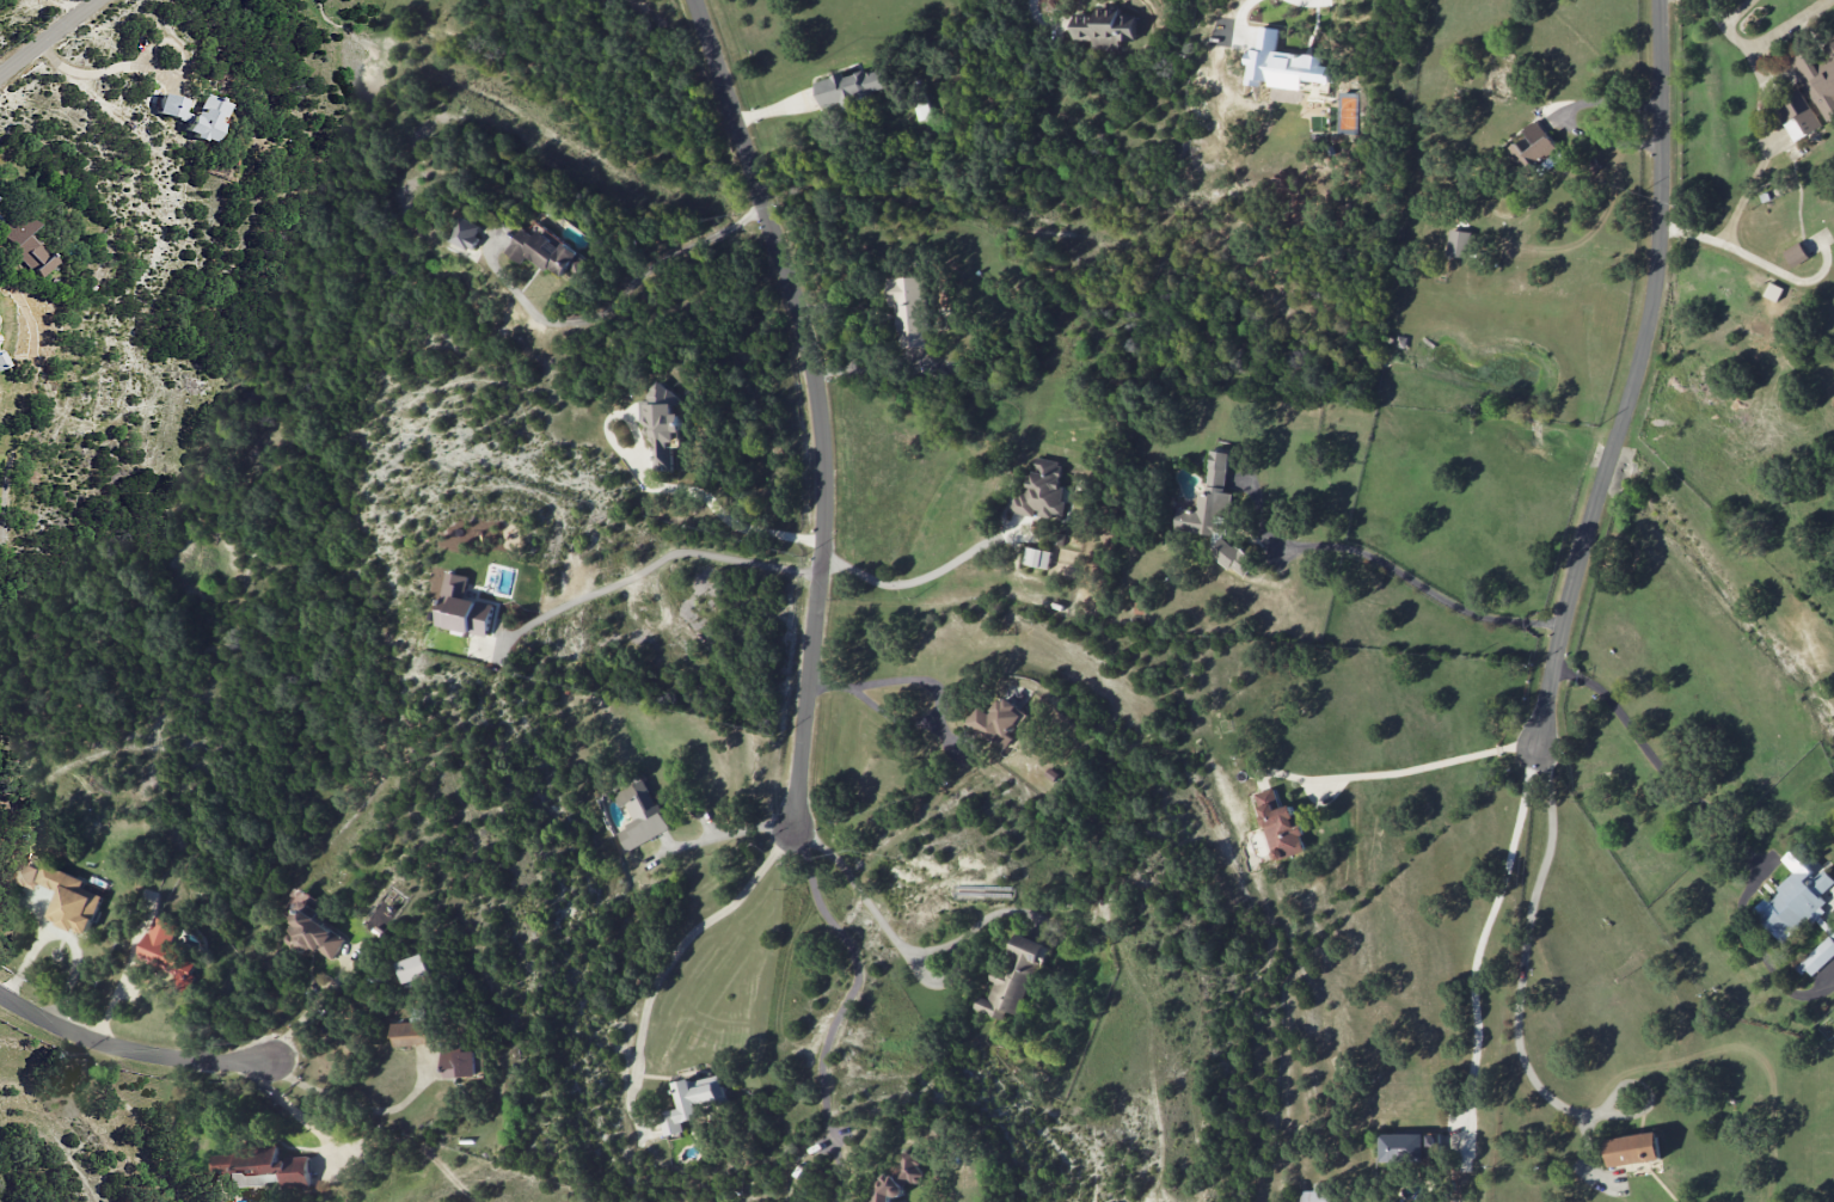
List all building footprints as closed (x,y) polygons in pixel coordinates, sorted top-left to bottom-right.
[(1135,41),(1136,15),(1118,15),(1118,8),(1096,8),(1096,15),(1074,15),(1074,40),(1093,41),(1093,48),(1119,48),(1119,41),(1135,41)] [(1275,52),(1278,29),(1261,27),(1258,51),(1249,50),(1246,81),(1301,87),(1302,78),(1328,81),(1329,68),(1320,67),(1321,57),(1275,52)] [(1833,116),(1833,42),(1823,48),(1829,58),(1816,65),(1807,50),(1791,59),(1825,121),(1833,116)] [(818,81),(825,108),(892,90),(886,68),(868,73),(867,70),(846,76),(846,74),(818,81)] [(1794,142),(1821,126),(1799,88),(1772,104),(1794,142)] [(225,100),(201,95),(196,114),(182,111),(184,98),(160,93),(155,113),(187,121),(184,134),(216,141),(225,100)] [(1507,146),(1518,173),(1557,156),(1541,119),(1523,127),(1528,137),(1507,146)] [(26,231),(33,225),(19,209),(0,227),(0,238),(40,278),(56,262),(26,231)] [(450,244),(471,255),(484,227),(463,216),(450,244)] [(524,264),(530,255),(562,279),(570,269),(579,275),(590,260),(537,222),(531,231),(525,227),(508,252),(524,264)] [(1469,257),(1472,232),(1450,229),(1447,253),(1469,257)] [(1809,258),(1803,244),(1785,253),(1791,266),(1809,258)] [(888,277),(888,305),(896,305),(897,357),(919,357),(919,348),(926,348),(925,277),(888,277)] [(1764,296),(1778,301),(1783,287),(1769,282),(1764,296)] [(651,471),(673,470),(673,447),(680,447),(679,385),(650,385),(651,400),(650,400),(651,471)] [(1173,529),(1215,535),(1218,514),(1229,516),(1232,493),(1224,492),(1230,452),(1212,450),(1206,492),(1198,491),(1196,511),(1176,508),(1173,529)] [(1009,512),(1035,517),(1035,514),(1061,519),(1064,501),(1061,500),(1063,487),(1059,487),(1063,463),(1035,458),(1028,495),(1013,493),(1009,512)] [(1241,577),(1254,561),(1224,536),(1211,553),(1241,577)] [(1051,552),(1026,547),(1023,563),(1048,568),(1051,552)] [(470,576),(449,572),(438,626),(489,636),(496,603),(466,597),(470,576)] [(980,707),(969,726),(1005,747),(1011,738),(1010,737),(1025,711),(1001,697),(991,713),(980,707)] [(670,830),(647,778),(614,793),(621,808),(626,806),(633,822),(616,830),(625,850),(670,830)] [(1280,808),(1275,788),(1255,793),(1273,860),(1307,851),(1294,804),(1280,808)] [(1807,921),(1810,925),(1824,911),(1821,907),(1833,895),(1833,882),(1800,843),(1782,859),(1794,872),(1776,887),(1780,891),(1768,901),(1765,898),(1752,910),(1782,943),(1807,921)] [(103,895),(83,888),(86,878),(43,863),(42,868),(22,861),(16,878),(58,893),(49,920),(89,934),(103,895)] [(333,959),(346,934),(318,919),(326,903),(299,888),(285,915),(295,920),(284,942),(308,955),(312,948),(333,959)] [(179,925),(155,915),(138,959),(177,974),(172,986),(188,992),(200,961),(169,949),(179,925)] [(1044,944),(1017,935),(1010,954),(1013,956),(1006,979),(995,976),(987,999),(978,996),(974,1009),(1002,1019),(1005,1010),(1021,1015),(1044,944)] [(1813,976),(1833,954),(1833,941),(1829,936),(1801,965),(1813,976)] [(431,974),(423,953),(396,962),(404,984),(431,974)] [(429,1021),(394,1022),(394,1046),(430,1045),(429,1021)] [(444,1078),(479,1076),(478,1051),(463,1051),(463,1045),(443,1046),(444,1078)] [(680,1108),(660,1112),(664,1135),(683,1132),(681,1122),(700,1118),(698,1104),(725,1099),(721,1075),(676,1083),(680,1108)] [(1380,1134),(1380,1162),(1424,1162),(1424,1151),(1441,1150),(1441,1133),(1380,1134)] [(1660,1161),(1658,1133),(1607,1138),(1609,1166),(1660,1161)] [(311,1186),(310,1156),(279,1157),(278,1143),(237,1145),(237,1153),(213,1155),(214,1178),(223,1177),(223,1186),(284,1183),(284,1188),(311,1186)] [(896,1197),(902,1199),(906,1183),(916,1186),(924,1157),(905,1152),(898,1176),(882,1172),(874,1201),(895,1201),(896,1197)] [(1302,1201),(1328,1201),(1327,1183),(1313,1183),(1313,1191),(1301,1191),(1302,1201)]
